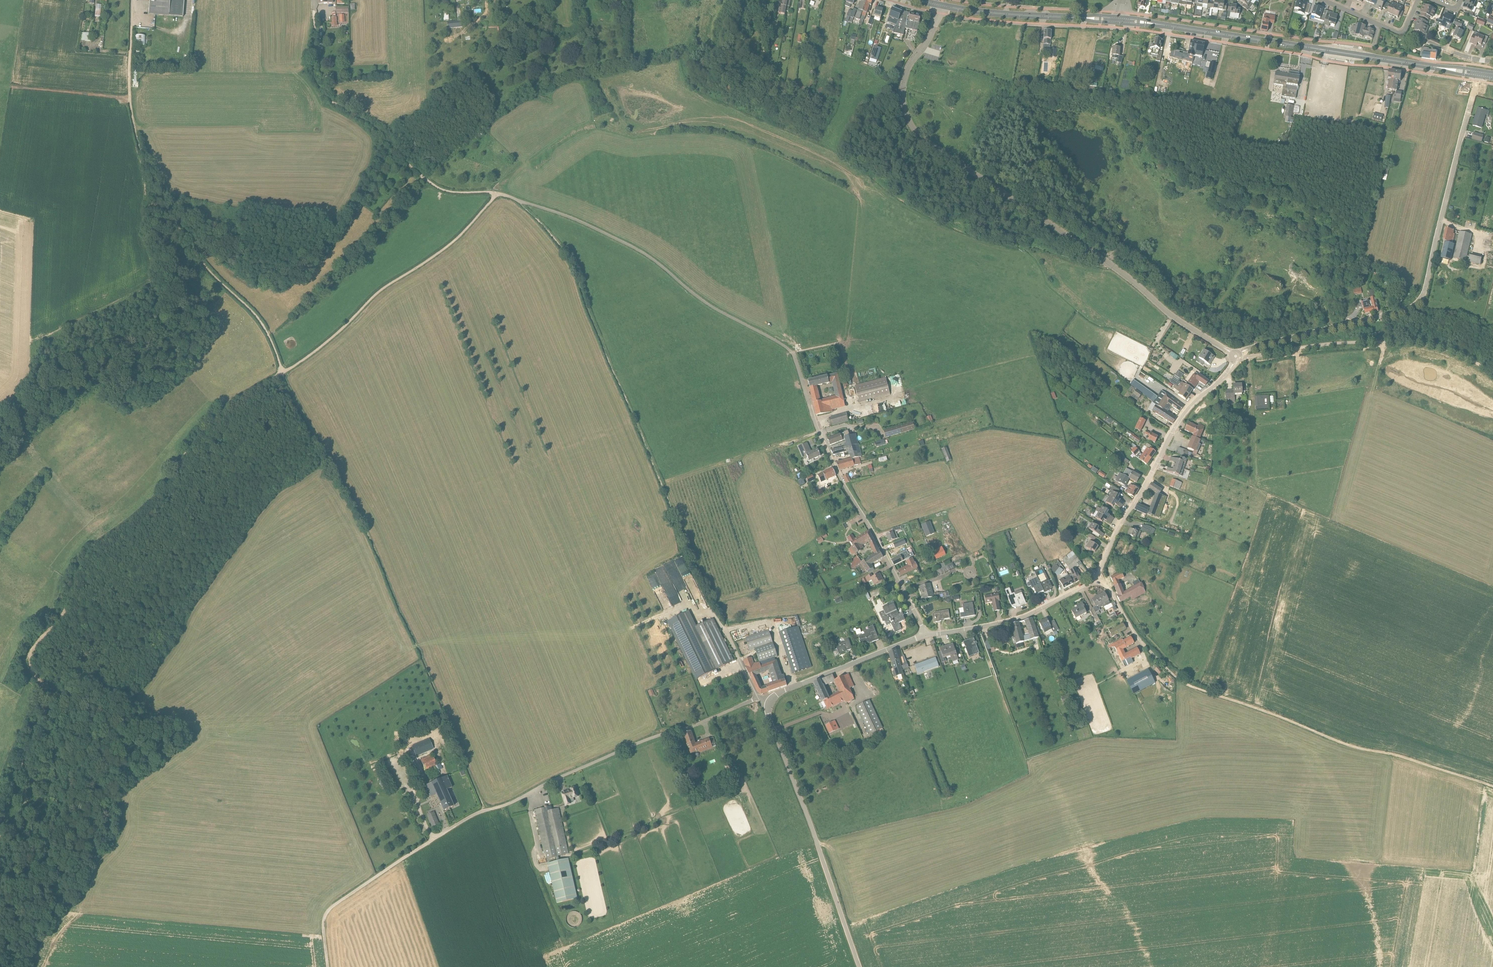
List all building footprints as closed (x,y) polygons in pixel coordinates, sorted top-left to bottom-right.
[(149,14),(183,17),(184,0),(150,0),(149,14)] [(859,3),(861,4),(855,18),(860,20),(862,14),(867,0),(861,0),(859,3)] [(865,16),(869,7),(870,8),(873,0),(867,0),(862,14),(860,20),(859,25),(862,26),(863,20),(864,20),(865,16)] [(1138,6),(1140,6),(1140,8),(1141,8),(1142,8),(1143,9),(1144,8),(1145,9),(1147,0),(1139,0),(1138,6)] [(1210,10),(1210,8),(1211,2),(1208,2),(1208,0),(1203,0),(1203,5),(1202,8),(1207,8),(1207,10),(1208,10),(1207,13),(1209,13),(1210,10)] [(1210,8),(1213,9),(1218,10),(1219,1),(1215,0),(1214,0),(1214,3),(1211,2),(1210,8)] [(1250,3),(1247,0),(1241,0),(1240,1),(1244,4),(1242,7),(1248,11),(1253,5),(1250,3)] [(1376,8),(1379,0),(1370,0),(1369,2),(1375,5),(1374,7),(1376,8)] [(1376,8),(1381,11),(1383,8),(1385,9),(1386,7),(1388,3),(1385,2),(1384,3),(1381,2),(1382,0),(1379,0),(1376,8)] [(1219,1),(1218,10),(1223,10),(1226,11),(1227,5),(1224,4),(1224,1),(1219,1)] [(1300,3),(1296,2),(1294,9),(1298,10),(1298,12),(1304,14),(1305,13),(1308,14),(1311,5),(1307,4),(1308,3),(1301,1),(1301,2),(1300,2),(1300,3)] [(1389,16),(1392,17),(1397,4),(1392,2),(1391,5),(1389,8),(1387,13),(1390,14),(1389,16)] [(1473,16),(1474,13),(1476,8),(1474,7),(1465,3),(1463,9),(1468,11),(1467,14),(1473,16)] [(1392,17),(1395,18),(1395,17),(1398,18),(1399,16),(1401,17),(1403,12),(1401,11),(1403,7),(1397,4),(1392,17)] [(1231,5),(1228,5),(1227,11),(1230,11),(1230,14),(1235,14),(1239,15),(1240,9),(1236,8),(1237,5),(1231,5)] [(1432,17),(1436,10),(1425,5),(1424,8),(1423,8),(1421,13),(1422,13),(1420,16),(1428,19),(1429,16),(1432,17)] [(1317,8),(1314,7),(1311,15),(1315,17),(1314,19),(1324,22),(1326,16),(1327,12),(1322,10),(1323,9),(1317,7),(1317,8)] [(883,10),(876,8),(874,16),(881,18),(883,10)] [(892,9),(887,22),(896,26),(902,13),(896,10),(895,9),(894,9),(893,9),(892,9)] [(905,29),(917,31),(921,16),(902,12),(902,13),(896,26),(893,33),(903,36),(905,29)] [(1326,16),(1324,22),(1323,25),(1329,26),(1329,24),(1335,26),(1336,21),(1336,20),(1337,15),(1333,14),(1332,15),(1330,15),(1329,17),(1326,16)] [(1445,17),(1441,16),(1438,24),(1441,26),(1442,25),(1445,27),(1446,24),(1450,25),(1453,17),(1446,14),(1445,17)] [(1263,19),(1261,31),(1267,32),(1269,23),(1274,24),(1275,17),(1265,15),(1264,19),(1263,19)] [(1427,22),(1418,18),(1417,23),(1418,23),(1417,26),(1416,26),(1414,30),(1415,30),(1414,33),(1419,35),(1420,34),(1423,36),(1427,26),(1426,26),(1427,22)] [(1465,28),(1462,26),(1463,23),(1455,20),(1453,24),(1459,27),(1457,29),(1454,37),(1460,39),(1463,32),(1465,28)] [(1372,39),(1375,30),(1367,28),(1367,30),(1364,29),(1365,26),(1356,24),(1355,27),(1352,26),(1351,31),(1354,32),(1353,35),(1362,37),(1363,35),(1365,36),(1365,37),(1372,39)] [(1478,33),(1474,32),(1470,43),(1475,45),(1475,44),(1477,44),(1477,43),(1481,45),(1482,43),(1485,44),(1488,37),(1485,36),(1484,37),(1477,35),(1478,33)] [(91,34),(82,33),(81,40),(91,41),(91,34)] [(134,35),(134,46),(146,46),(146,36),(134,35)] [(1411,41),(1422,46),(1423,42),(1412,37),(1411,37),(1410,40),(1411,41)] [(1162,52),(1159,51),(1159,50),(1161,41),(1161,40),(1160,39),(1159,39),(1158,39),(1158,40),(1155,39),(1153,44),(1151,44),(1150,48),(1152,48),(1151,54),(1157,55),(1156,61),(1160,62),(1162,52)] [(1195,42),(1191,41),(1188,55),(1184,54),(1183,60),(1193,62),(1194,56),(1196,47),(1194,47),(1195,42)] [(1204,44),(1195,42),(1194,47),(1196,47),(1194,56),(1195,57),(1196,55),(1202,56),(1204,44)] [(871,58),(877,60),(881,48),(874,46),(871,58)] [(1121,67),(1121,63),(1123,57),(1119,56),(1120,48),(1113,47),(1112,58),(1118,59),(1117,62),(1118,63),(1118,66),(1121,67)] [(1423,53),(1422,57),(1422,58),(1436,60),(1437,51),(1429,50),(1428,54),(1423,53)] [(1208,72),(1213,74),(1216,64),(1210,63),(1205,62),(1204,66),(1209,67),(1208,72)] [(1396,71),(1393,90),(1397,91),(1399,81),(1401,81),(1402,72),(1396,71)] [(1295,99),(1296,95),(1298,80),(1299,78),(1299,77),(1288,75),(1288,74),(1285,73),(1276,72),(1275,72),(1273,84),(1283,86),(1281,96),(1295,99)] [(1298,114),(1300,107),(1287,105),(1285,116),(1290,117),(1291,117),(1292,113),(1298,114)] [(1478,108),(1473,126),(1481,128),(1485,115),(1487,116),(1489,111),(1482,109),(1478,108)] [(1373,119),(1382,121),(1383,116),(1374,113),(1373,119)] [(1472,139),(1482,142),(1484,136),(1474,133),(1472,139)] [(1443,242),(1453,244),(1456,231),(1446,229),(1443,242)] [(1460,232),(1453,258),(1466,261),(1469,247),(1472,236),(1472,235),(1460,232)] [(1445,242),(1441,258),(1450,260),(1454,245),(1445,242)] [(1469,262),(1481,264),(1483,257),(1471,254),(1469,262)] [(1369,291),(1371,298),(1370,299),(1370,301),(1373,313),(1378,311),(1374,290),(1369,291)] [(1364,311),(1365,314),(1373,313),(1370,301),(1369,301),(1369,300),(1366,301),(1366,302),(1362,303),(1364,311)] [(1199,358),(1206,363),(1204,366),(1208,369),(1210,365),(1209,365),(1214,359),(1209,356),(1211,354),(1204,350),(1201,354),(1199,358)] [(1187,382),(1190,384),(1194,387),(1198,381),(1205,386),(1208,381),(1198,374),(1195,372),(1194,375),(1193,374),(1187,382)] [(837,374),(808,381),(810,388),(817,386),(829,383),(829,384),(832,383),(839,382),(837,374)] [(1193,390),(1181,382),(1181,383),(1179,381),(1181,378),(1175,375),(1173,378),(1177,381),(1174,385),(1175,385),(1174,386),(1189,396),(1193,390)] [(855,386),(859,403),(890,395),(886,377),(855,386)] [(835,396),(829,398),(832,409),(845,406),(839,382),(832,383),(835,396)] [(1244,385),(1241,385),(1241,384),(1233,385),(1233,390),(1226,391),(1227,399),(1231,399),(1231,402),(1235,401),(1234,394),(1242,394),(1242,391),(1245,391),(1244,385)] [(810,388),(813,401),(820,400),(817,386),(810,388)] [(1189,396),(1174,386),(1173,388),(1180,393),(1179,395),(1185,400),(1189,396)] [(1142,394),(1136,390),(1133,394),(1139,398),(1142,394)] [(1156,405),(1167,412),(1171,406),(1180,412),(1183,407),(1167,394),(1161,391),(1157,396),(1153,403),(1156,405)] [(1264,396),(1254,397),(1255,406),(1265,406),(1264,396)] [(813,401),(817,416),(832,412),(832,409),(829,398),(820,400),(813,401)] [(1176,418),(1167,412),(1156,405),(1152,411),(1172,424),(1176,418)] [(847,413),(829,418),(831,426),(849,421),(847,413)] [(1141,418),(1136,429),(1141,432),(1146,421),(1141,418)] [(883,430),(886,438),(915,429),(913,422),(883,430)] [(1194,434),(1192,437),(1199,440),(1204,430),(1201,429),(1202,426),(1199,424),(1198,427),(1188,422),(1184,430),(1194,434)] [(848,446),(845,447),(847,452),(849,451),(850,454),(857,452),(858,454),(861,453),(859,447),(864,445),(872,442),(872,441),(876,440),(874,434),(870,435),(869,430),(850,435),(848,430),(843,432),(844,433),(835,436),(828,439),(830,445),(846,439),(848,446)] [(1155,443),(1158,437),(1146,431),(1145,434),(1150,436),(1148,439),(1155,443)] [(1130,437),(1138,443),(1141,440),(1131,433),(1129,436),(1130,437)] [(1200,440),(1192,437),(1187,449),(1194,451),(1193,454),(1196,455),(1201,445),(1202,445),(1203,445),(1203,443),(1203,442),(1202,442),(1200,441),(1200,440)] [(821,456),(818,449),(809,453),(808,449),(809,449),(806,443),(799,446),(803,456),(806,455),(809,461),(821,456)] [(1151,459),(1155,452),(1151,449),(1150,451),(1144,446),(1142,449),(1142,450),(1141,451),(1144,452),(1142,455),(1140,457),(1144,461),(1147,456),(1151,459)] [(845,447),(831,451),(833,455),(837,455),(837,456),(840,455),(840,454),(845,452),(846,455),(850,454),(849,451),(847,452),(845,447)] [(946,447),(942,449),(947,462),(952,460),(946,447)] [(1140,457),(1142,455),(1141,454),(1139,451),(1135,448),(1131,452),(1134,455),(1146,465),(1151,459),(1147,456),(1144,461),(1140,457)] [(1191,458),(1192,453),(1186,451),(1187,450),(1182,449),(1180,455),(1191,458)] [(1119,454),(1118,456),(1127,464),(1129,462),(1124,458),(1119,454)] [(851,459),(836,463),(839,470),(861,464),(859,457),(852,459),(851,459)] [(1174,466),(1184,470),(1186,463),(1187,459),(1180,457),(1179,460),(1171,458),(1170,461),(1175,463),(1174,466)] [(1182,476),(1184,470),(1174,466),(1173,470),(1168,468),(1166,471),(1178,476),(1179,475),(1182,476)] [(1140,476),(1126,468),(1123,474),(1128,477),(1127,479),(1128,480),(1129,478),(1137,483),(1140,476)] [(821,482),(836,476),(833,469),(818,476),(821,482)] [(1125,486),(1128,480),(1127,479),(1128,477),(1123,474),(1123,475),(1119,473),(1115,481),(1125,486)] [(851,481),(848,474),(843,477),(847,483),(851,481)] [(1181,483),(1172,479),(1169,486),(1178,490),(1181,483)] [(1125,492),(1133,497),(1138,490),(1130,484),(1125,492)] [(1156,494),(1148,514),(1159,517),(1167,497),(1163,496),(1164,492),(1151,484),(1148,489),(1156,494)] [(1107,496),(1109,497),(1123,506),(1125,503),(1118,498),(1119,496),(1117,494),(1119,491),(1112,486),(1107,496)] [(1123,506),(1109,497),(1106,503),(1113,507),(1114,504),(1121,508),(1123,506)] [(1141,500),(1140,499),(1138,504),(1135,509),(1147,514),(1149,509),(1140,506),(1142,501),(1141,501),(1141,500)] [(1095,511),(1098,513),(1112,521),(1114,518),(1107,514),(1109,511),(1101,507),(1100,509),(1098,507),(1095,511)] [(1112,521),(1098,513),(1095,518),(1102,522),(1104,520),(1110,524),(1112,521)] [(1097,530),(1099,527),(1092,523),(1088,529),(1093,532),(1092,534),(1098,538),(1100,536),(1102,537),(1104,534),(1097,530)] [(1149,526),(1143,525),(1140,530),(1150,534),(1153,528),(1149,526)] [(1130,529),(1128,535),(1135,538),(1136,537),(1139,538),(1142,532),(1138,530),(1139,529),(1134,528),(1133,531),(1130,529)] [(867,537),(871,535),(869,531),(863,535),(854,540),(848,544),(851,548),(865,540),(864,539),(867,537)] [(892,533),(886,535),(889,542),(895,540),(892,533)] [(823,539),(827,537),(826,534),(817,539),(819,542),(823,540),(823,539)] [(875,542),(871,535),(867,537),(864,539),(865,540),(851,548),(855,554),(861,550),(860,549),(863,548),(862,545),(868,542),(875,554),(880,552),(875,542)] [(1095,552),(1098,546),(1090,541),(1086,547),(1091,550),(1095,552)] [(945,554),(942,548),(933,552),(936,559),(945,554)] [(894,566),(906,559),(907,559),(910,558),(910,557),(913,556),(911,550),(907,552),(908,553),(905,555),(904,554),(891,561),(894,566)] [(880,552),(875,554),(875,555),(861,563),(867,571),(873,568),(871,564),(883,557),(880,552)] [(1070,570),(1075,568),(1081,563),(1073,552),(1062,559),(1070,570)] [(897,572),(900,576),(918,567),(916,562),(915,563),(912,558),(906,561),(908,566),(897,572)] [(952,563),(935,571),(937,576),(955,568),(952,563)] [(1055,564),(1050,570),(1055,573),(1059,567),(1055,564)] [(1043,568),(1035,571),(1037,577),(1043,591),(1044,593),(1051,590),(1050,588),(1052,587),(1047,576),(1046,576),(1043,568)] [(1074,577),(1070,579),(1073,584),(1081,580),(1078,575),(1080,574),(1078,570),(1076,571),(1075,568),(1070,570),(1074,577)] [(682,572),(692,596),(699,593),(688,569),(682,572)] [(1111,578),(1113,582),(1119,580),(1124,577),(1121,573),(1111,578),(1111,577),(1111,578)] [(874,585),(883,580),(880,576),(879,577),(878,574),(872,577),(871,574),(861,579),(864,584),(868,582),(872,580),(874,585)] [(654,591),(662,587),(656,575),(648,578),(654,591)] [(1064,589),(1073,584),(1070,579),(1068,576),(1059,581),(1064,589)] [(1034,588),(1036,594),(1043,591),(1037,577),(1029,581),(1032,588),(1034,588)] [(1120,603),(1130,598),(1130,597),(1132,600),(1146,592),(1144,589),(1144,588),(1142,583),(1124,593),(1123,589),(1117,592),(1119,596),(1117,597),(1120,603)] [(932,597),(928,584),(919,587),(922,596),(924,596),(925,599),(932,597)] [(1021,604),(1025,602),(1021,590),(1012,594),(1010,588),(1005,590),(1011,606),(1016,608),(1017,607),(1020,605),(1021,605),(1021,604)] [(1102,594),(1098,596),(1102,604),(1103,606),(1104,607),(1106,611),(1113,607),(1111,604),(1110,604),(1104,593),(1104,594),(1102,595),(1102,594)] [(672,605),(681,602),(677,594),(669,598),(672,605)] [(994,611),(1000,610),(998,599),(999,598),(998,594),(985,596),(986,602),(993,600),(994,607),(993,607),(994,611)] [(1093,608),(1093,609),(1095,612),(1096,612),(1100,610),(1098,606),(1102,604),(1098,596),(1095,598),(1095,599),(1093,600),(1092,600),(1096,606),(1093,608)] [(962,604),(964,613),(960,614),(961,620),(965,619),(965,617),(975,616),(972,602),(962,604)] [(1077,608),(1071,611),(1075,618),(1086,613),(1084,610),(1085,609),(1082,602),(1076,606),(1077,608)] [(894,629),(896,632),(901,630),(897,622),(904,619),(903,616),(904,616),(903,614),(901,615),(900,614),(898,614),(894,604),(888,606),(888,605),(882,607),(884,611),(879,613),(883,622),(884,622),(886,626),(891,624),(894,629)] [(1100,620),(1096,612),(1095,612),(1093,609),(1090,611),(1096,622),(1100,620)] [(940,614),(935,615),(935,617),(935,618),(935,619),(936,619),(936,622),(941,621),(941,620),(950,618),(949,611),(939,612),(940,614)] [(713,671),(692,629),(685,613),(667,622),(696,680),(713,671)] [(713,671),(714,671),(734,661),(713,618),(692,629),(713,671)] [(1039,623),(1045,633),(1052,630),(1052,631),(1053,632),(1056,631),(1054,626),(1051,627),(1046,619),(1042,621),(1042,622),(1040,623),(1039,623)] [(1024,642),(1018,623),(1018,622),(1011,624),(1017,643),(1024,642)] [(1123,623),(1109,631),(1112,637),(1127,629),(1123,623)] [(1031,640),(1038,638),(1034,625),(1028,627),(1027,627),(1029,635),(1023,636),(1025,641),(1031,639),(1031,640)] [(798,627),(779,633),(793,674),(811,668),(798,627)] [(859,641),(861,645),(866,643),(866,644),(869,644),(868,643),(872,641),(872,642),(879,640),(874,628),(867,631),(868,634),(865,635),(866,638),(859,641)] [(749,651),(755,649),(773,643),(769,630),(745,638),(749,651)] [(1125,655),(1122,650),(1134,643),(1131,637),(1124,641),(1122,639),(1118,641),(1108,646),(1112,655),(1113,654),(1118,664),(1122,662),(1130,657),(1131,659),(1133,658),(1140,654),(1137,648),(1125,655)] [(969,656),(978,653),(973,639),(964,642),(969,656)] [(839,655),(847,652),(846,651),(852,649),(849,640),(845,641),(845,642),(832,647),(833,650),(836,649),(839,655)] [(926,647),(924,640),(901,649),(903,655),(926,647)] [(755,649),(760,663),(773,658),(777,657),(778,657),(773,643),(755,649)] [(947,646),(950,656),(952,662),(958,660),(954,646),(951,647),(950,645),(947,646)] [(940,656),(942,663),(946,662),(945,658),(950,656),(947,646),(940,648),(943,655),(940,656)] [(896,650),(889,652),(895,671),(893,672),(894,677),(903,675),(902,670),(908,668),(906,663),(900,665),(896,650)] [(754,665),(751,657),(744,660),(746,667),(757,691),(761,695),(787,686),(785,680),(783,675),(782,675),(777,660),(774,661),(773,658),(760,663),(754,665)] [(915,665),(918,674),(939,666),(935,657),(915,665)] [(1130,664),(1133,663),(1131,659),(1130,657),(1122,662),(1125,667),(1130,664)] [(1148,670),(1127,681),(1134,694),(1155,683),(1148,670)] [(832,675),(825,678),(826,678),(828,684),(835,680),(840,692),(845,701),(846,703),(854,699),(844,676),(835,680),(832,675)] [(821,680),(815,682),(815,683),(814,683),(815,687),(814,688),(815,690),(816,690),(821,702),(823,701),(829,699),(828,698),(820,681),(821,680)] [(840,692),(828,698),(829,699),(823,701),(826,708),(833,704),(834,706),(845,701),(840,692)] [(869,735),(882,728),(869,700),(856,707),(869,735)] [(834,726),(834,727),(832,722),(826,725),(830,733),(836,730),(835,728),(834,726)] [(691,753),(698,750),(699,752),(716,746),(715,744),(713,738),(710,739),(695,744),(690,731),(683,734),(687,744),(691,753)] [(416,758),(432,751),(430,745),(413,751),(416,758)] [(428,778),(440,772),(432,755),(420,760),(428,778)] [(443,811),(454,806),(446,790),(452,787),(447,776),(425,786),(430,797),(436,794),(443,811)] [(736,779),(731,782),(734,788),(739,786),(736,779)] [(562,793),(566,805),(571,804),(570,798),(578,796),(576,788),(570,789),(571,790),(562,793)] [(558,809),(552,810),(548,811),(547,807),(535,810),(540,836),(563,831),(558,809)] [(432,827),(439,824),(434,812),(427,815),(432,827)] [(545,854),(547,858),(568,853),(563,831),(540,836),(544,854),(545,854)] [(577,899),(568,859),(548,863),(557,903),(577,899)]
